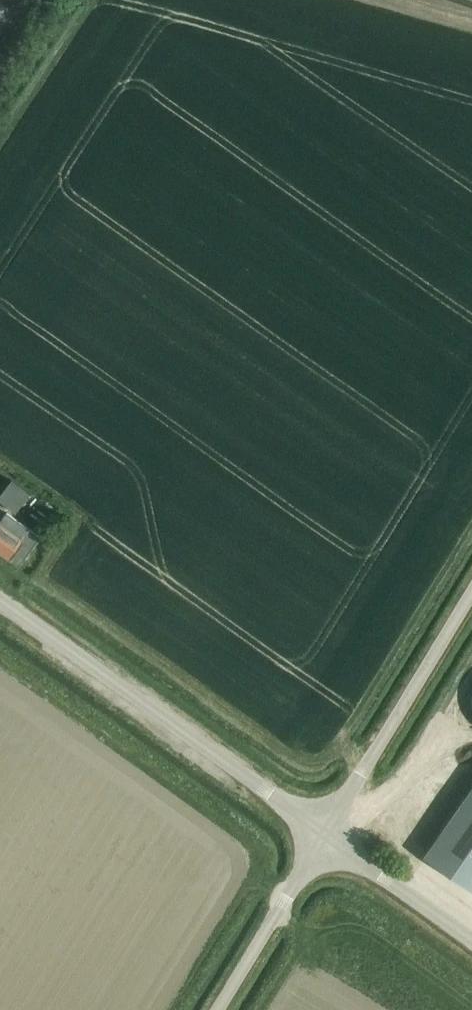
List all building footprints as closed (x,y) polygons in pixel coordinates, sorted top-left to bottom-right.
[(13,483),(0,501),(16,513),(34,490),(27,485),(23,490),(13,483)] [(45,545),(3,515),(0,520),(0,550),(26,570),(45,545)] [(425,853),(471,886),(471,786),(425,853)]
